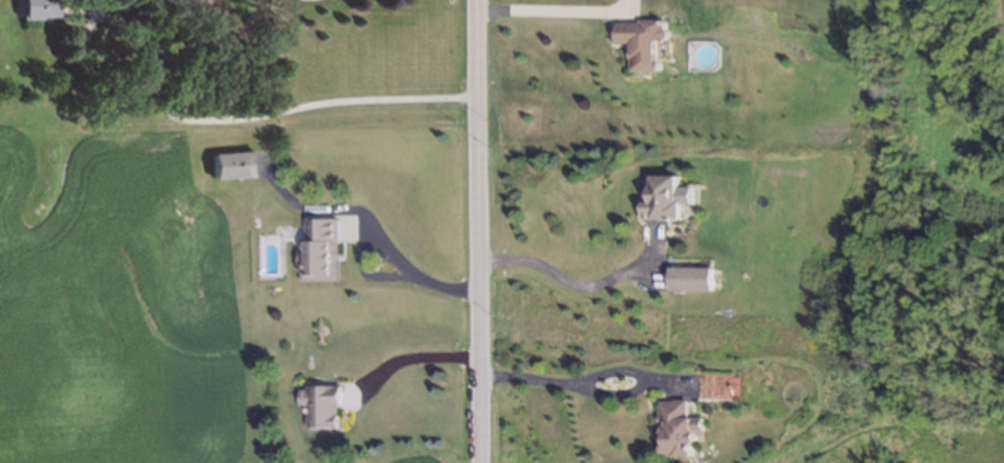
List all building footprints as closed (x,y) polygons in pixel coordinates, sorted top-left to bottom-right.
[(17,18),(17,0),(47,0),(47,18),(17,18)] [(616,24),(639,23),(639,21),(658,20),(661,24),(662,28),(665,31),(665,35),(662,38),(656,39),(653,42),(653,60),(655,60),(657,62),(657,67),(655,69),(630,69),(629,49),(634,49),(634,41),(615,41),(615,31),(616,31),(616,24)] [(211,178),(210,155),(253,152),(255,175),(211,178)] [(638,210),(640,210),(640,203),(647,203),(647,193),(650,193),(650,177),(674,176),(674,202),(676,202),(677,218),(638,218),(638,210)] [(306,219),(337,219),(337,241),(335,241),(336,279),(301,279),(301,269),(298,269),(298,248),(306,248),(306,219)] [(668,287),(668,266),(711,267),(710,288),(668,287)] [(305,390),(312,389),(313,386),(318,387),(319,389),(338,389),(338,407),(334,407),(333,418),(335,418),(335,429),(306,429),(305,415),(304,414),(304,410),(305,410),(305,408),(297,408),(298,394),(305,394),(305,390)] [(684,401),(684,418),(699,418),(699,429),(696,429),(696,440),(689,440),(689,445),(690,445),(690,449),(689,449),(689,453),(658,454),(658,422),(656,420),(656,415),(658,413),(658,401),(684,401)]
